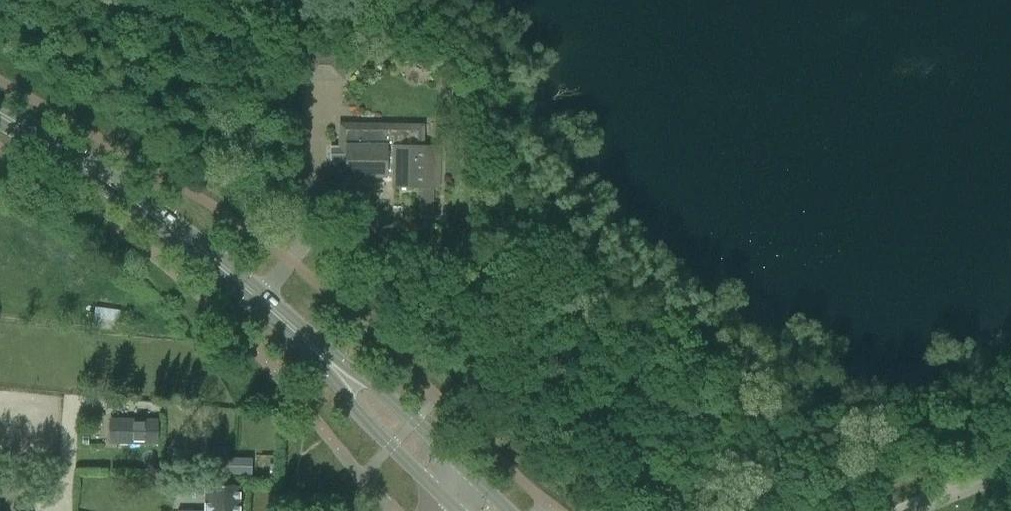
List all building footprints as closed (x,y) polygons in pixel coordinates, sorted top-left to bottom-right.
[(439,188),(440,145),(423,144),(423,125),(381,124),(338,124),(338,146),(330,146),(329,163),(338,163),(338,192),(363,193),(364,176),(393,176),(393,187),(419,187),(418,219),(433,219),(434,188),(439,188)] [(93,327),(115,328),(117,308),(94,307),(93,327)] [(109,419),(108,444),(116,444),(156,445),(156,420),(109,419)] [(209,457),(208,474),(250,475),(251,458),(209,457)] [(239,486),(205,486),(204,510),(239,510),(239,486)]
